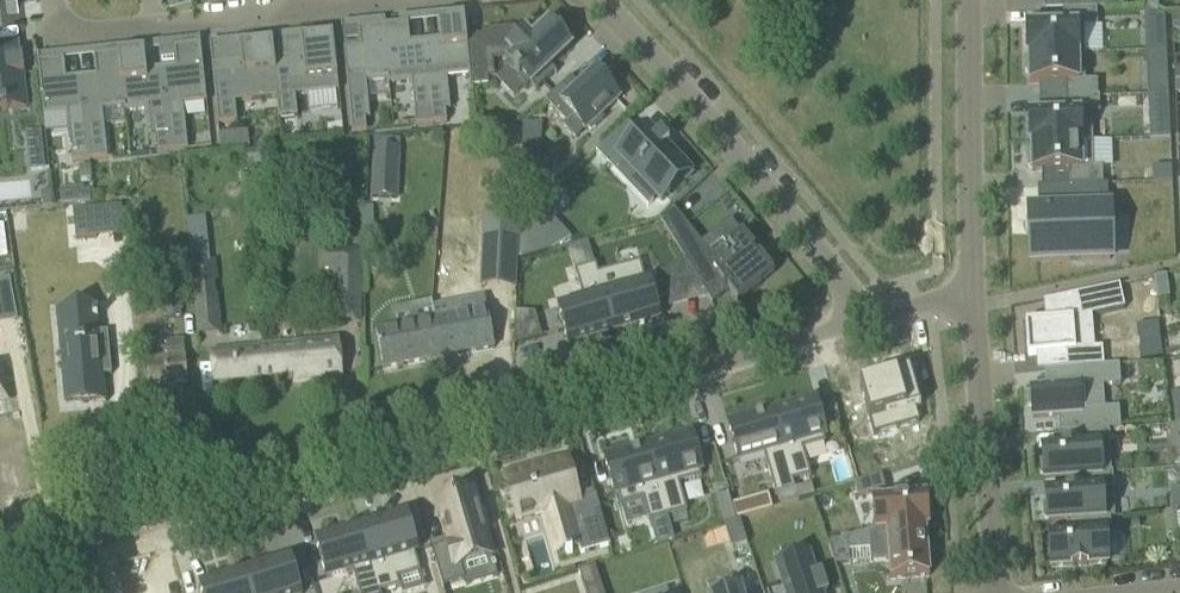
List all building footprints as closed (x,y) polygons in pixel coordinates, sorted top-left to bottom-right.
[(1071,10),(1096,9),(1121,8),(1121,0),(1070,0),(1071,10)] [(1083,54),(1083,27),(1097,26),(1096,9),(1071,10),(1063,10),(1063,26),(1026,27),(1027,57),(1028,57),(1028,55),(1083,54)] [(1164,17),(1144,9),(1144,29),(1165,28),(1164,17)] [(1171,16),(1172,26),(1179,26),(1179,15),(1171,16)] [(439,40),(425,41),(433,124),(446,123),(445,111),(449,111),(446,79),(470,76),(464,18),(437,21),(439,40)] [(382,27),(383,27),(383,21),(365,23),(365,29),(357,29),(359,48),(343,50),(352,133),(366,131),(365,119),(369,119),(365,82),(387,80),(388,80),(382,27)] [(433,124),(425,41),(409,43),(407,24),(383,27),(382,27),(388,80),(387,80),(387,85),(411,82),(415,126),(432,124),(433,124)] [(551,67),(571,48),(548,24),(539,33),(532,26),(522,37),(514,29),(482,32),(482,36),(466,38),(470,76),(472,86),(489,84),(488,79),(495,79),(493,61),(507,59),(509,62),(509,63),(510,65),(530,85),(530,84),(536,91),(556,73),(551,67)] [(26,108),(22,76),(24,75),(22,59),(20,59),(17,34),(0,36),(0,111),(26,108)] [(339,92),(333,37),(300,40),(302,57),(274,60),(273,60),(277,98),(276,99),(278,119),(297,116),(295,97),(312,95),(339,92)] [(206,104),(199,39),(197,40),(197,41),(181,43),(181,48),(173,49),(175,68),(160,70),(169,153),(187,151),(182,107),(189,106),(206,104)] [(277,98),(273,60),(274,60),(273,43),(240,47),(241,63),(212,66),(218,125),(226,124),(237,123),(235,103),(249,102),(276,99),(277,98)] [(169,153),(160,70),(145,71),(143,53),(135,53),(134,48),(117,50),(124,108),(122,108),(123,113),(134,112),(146,111),(150,143),(155,142),(156,154),(169,153)] [(124,108),(117,50),(100,51),(101,57),(93,58),(95,77),(80,78),(89,161),(107,159),(101,111),(108,110),(122,108),(124,108)] [(1084,70),(1083,54),(1028,55),(1028,57),(1028,59),(1025,59),(1025,72),(1029,72),(1029,84),(1065,83),(1066,98),(1097,97),(1097,82),(1084,82),(1084,70)] [(89,161),(80,78),(65,80),(63,61),(55,62),(54,56),(38,58),(38,57),(36,57),(42,117),(53,116),(66,115),(71,163),(89,161)] [(600,117),(619,99),(607,87),(610,84),(598,72),(572,97),(562,86),(544,102),(565,124),(572,118),(585,131),(587,129),(590,132),(603,120),(600,117)] [(1167,75),(1146,76),(1147,96),(1168,95),(1167,75)] [(1169,116),(1168,95),(1147,96),(1148,116),(1169,116)] [(1092,142),(1091,115),(1099,114),(1099,97),(1097,97),(1066,98),(1066,114),(1029,115),(1030,145),(1031,145),(1031,144),(1092,142)] [(646,130),(612,163),(628,180),(635,174),(661,201),(689,175),(664,149),(668,144),(660,135),(655,140),(646,130)] [(233,132),(219,134),(220,150),(234,148),(233,132)] [(40,133),(25,134),(29,172),(44,170),(40,133)] [(1092,155),(1092,142),(1031,144),(1031,145),(1031,155),(1028,155),(1028,167),(1031,167),(1032,172),(1067,171),(1068,186),(1102,185),(1101,168),(1093,168),(1092,155)] [(374,150),(372,200),(396,202),(399,151),(374,150)] [(90,166),(79,167),(80,180),(91,179),(90,166)] [(1171,168),(1152,168),(1152,184),(1172,184),(1171,168)] [(1102,185),(1068,187),(1068,206),(1079,205),(1103,204),(1102,185)] [(51,192),(41,193),(42,208),(52,207),(51,192)] [(83,193),(72,194),(73,205),(90,203),(89,192),(83,193)] [(519,226),(518,260),(526,258),(549,252),(538,241),(534,236),(552,220),(554,218),(541,204),(519,226)] [(673,208),(660,221),(675,245),(711,304),(728,292),(737,304),(774,275),(742,235),(713,258),(673,208)] [(1108,209),(1031,212),(1032,263),(1110,260),(1108,209)] [(93,213),(73,215),(75,240),(96,238),(93,213)] [(191,215),(190,259),(211,259),(211,215),(191,215)] [(484,217),(482,260),(516,261),(517,218),(484,217)] [(336,251),(335,296),(360,296),(361,252),(336,251)] [(216,260),(190,263),(194,307),(220,305),(219,295),(216,296),(215,282),(218,282),(216,260)] [(598,275),(597,275),(614,333),(660,320),(648,280),(645,281),(640,263),(598,275)] [(582,299),(556,306),(568,346),(614,333),(597,275),(598,275),(596,265),(574,271),(582,299)] [(1166,276),(1154,278),(1156,300),(1168,299),(1166,276)] [(696,279),(662,289),(667,303),(704,292),(696,279)] [(0,283),(0,300),(11,298),(8,281),(0,283)] [(1035,322),(1025,323),(1027,342),(1026,342),(1028,356),(1035,355),(1066,353),(1067,369),(1082,368),(1103,367),(1102,348),(1094,349),(1075,350),(1073,320),(1091,316),(1124,310),(1119,286),(1043,302),(1045,321),(1035,322)] [(432,307),(431,308),(434,321),(441,359),(445,358),(494,349),(487,313),(484,298),(432,307)] [(182,318),(181,302),(165,304),(166,320),(182,318)] [(382,370),(441,359),(434,321),(376,332),(382,370)] [(514,329),(513,345),(541,338),(537,323),(514,329)] [(1157,324),(1136,326),(1141,361),(1162,359),(1157,324)] [(94,326),(59,329),(61,348),(60,348),(61,353),(69,352),(70,369),(62,370),(65,403),(67,403),(105,399),(105,400),(105,403),(107,402),(104,377),(111,376),(107,333),(101,333),(100,325),(93,326),(94,326)] [(149,385),(187,381),(183,341),(162,343),(163,359),(147,361),(149,385)] [(267,386),(342,379),(339,341),(264,349),(267,386)] [(267,386),(264,349),(210,354),(214,391),(267,386)] [(1103,367),(1082,368),(1082,369),(1083,388),(1102,387),(1120,385),(1118,366),(1103,367)] [(875,383),(860,388),(873,435),(919,423),(915,409),(920,408),(909,370),(874,381),(875,383)] [(1030,393),(1026,393),(1027,408),(1031,407),(1032,418),(1057,416),(1059,434),(1077,433),(1109,430),(1120,429),(1119,409),(1080,412),(1078,385),(1030,389),(1030,393)] [(1171,394),(1174,425),(1179,425),(1179,393),(1171,394)] [(814,398),(771,410),(792,483),(793,482),(810,477),(803,450),(825,444),(823,438),(826,437),(819,410),(815,397),(814,398)] [(763,412),(727,422),(738,462),(763,455),(775,497),(779,496),(782,507),(798,502),(795,491),(795,490),(793,482),(792,483),(771,410),(763,412)] [(1171,441),(1179,440),(1179,428),(1170,429),(1171,441)] [(1111,473),(1109,447),(1110,447),(1109,430),(1077,433),(1078,447),(1042,450),(1043,462),(1040,463),(1041,475),(1044,475),(1045,480),(1081,477),(1080,476),(1111,474),(1111,473)] [(690,433),(647,445),(668,517),(687,512),(679,485),(701,479),(700,473),(703,472),(691,432),(690,433)] [(640,447),(603,457),(614,497),(617,496),(620,507),(643,501),(649,523),(650,522),(657,546),(674,541),(668,518),(668,517),(647,445),(640,447)] [(546,465),(506,477),(516,513),(518,520),(543,513),(544,513),(549,527),(565,523),(571,521),(575,534),(579,549),(580,555),(608,547),(610,546),(596,496),(594,496),(595,497),(590,498),(581,501),(577,502),(575,495),(566,463),(547,469),(547,468),(546,465)] [(1114,519),(1112,491),(1113,491),(1112,473),(1111,473),(1111,474),(1080,476),(1081,477),(1082,491),(1046,494),(1047,506),(1043,506),(1044,519),(1047,519),(1048,524),(1066,522),(1065,522),(1109,518),(1109,519),(1114,519)] [(853,485),(858,498),(885,490),(880,476),(857,483),(853,485)] [(811,486),(795,490),(795,491),(798,502),(812,498),(814,497),(811,486)] [(449,545),(432,550),(443,587),(443,588),(447,586),(463,582),(465,581),(461,567),(491,558),(491,557),(485,538),(483,532),(486,531),(481,514),(481,512),(480,513),(479,513),(478,513),(476,509),(472,493),(442,501),(439,502),(449,536),(451,544),(449,545)] [(728,494),(714,498),(722,526),(736,522),(728,494)] [(891,500),(872,502),(875,531),(875,532),(925,528),(925,530),(928,530),(925,498),(900,500),(900,499),(891,499),(891,500)] [(746,503),(732,507),(735,520),(749,517),(746,503)] [(406,512),(360,526),(380,592),(399,587),(400,587),(397,578),(420,571),(414,553),(417,552),(406,512)] [(1106,563),(1104,535),(1111,535),(1109,519),(1109,518),(1065,522),(1066,522),(1067,536),(1049,538),(1049,543),(1046,543),(1047,556),(1050,555),(1051,567),(1071,566),(1071,567),(1087,566),(1087,565),(1106,563)] [(739,521),(724,526),(731,549),(747,543),(739,521)] [(314,539),(326,579),(352,571),(358,592),(380,592),(360,526),(314,539)] [(875,531),(868,532),(868,533),(869,551),(870,563),(889,561),(890,580),(929,577),(927,553),(928,553),(927,544),(926,544),(925,530),(925,528),(875,532),(875,531)] [(847,539),(828,545),(834,566),(849,564),(848,553),(847,539)] [(750,555),(734,560),(744,590),(760,585),(750,555)] [(777,566),(786,592),(827,592),(825,589),(820,575),(815,577),(811,564),(808,555),(799,558),(777,566)] [(244,570),(251,592),(300,592),(289,556),(244,570)] [(594,567),(578,572),(585,592),(603,592),(594,567)] [(198,583),(201,592),(251,592),(244,570),(198,583)]
